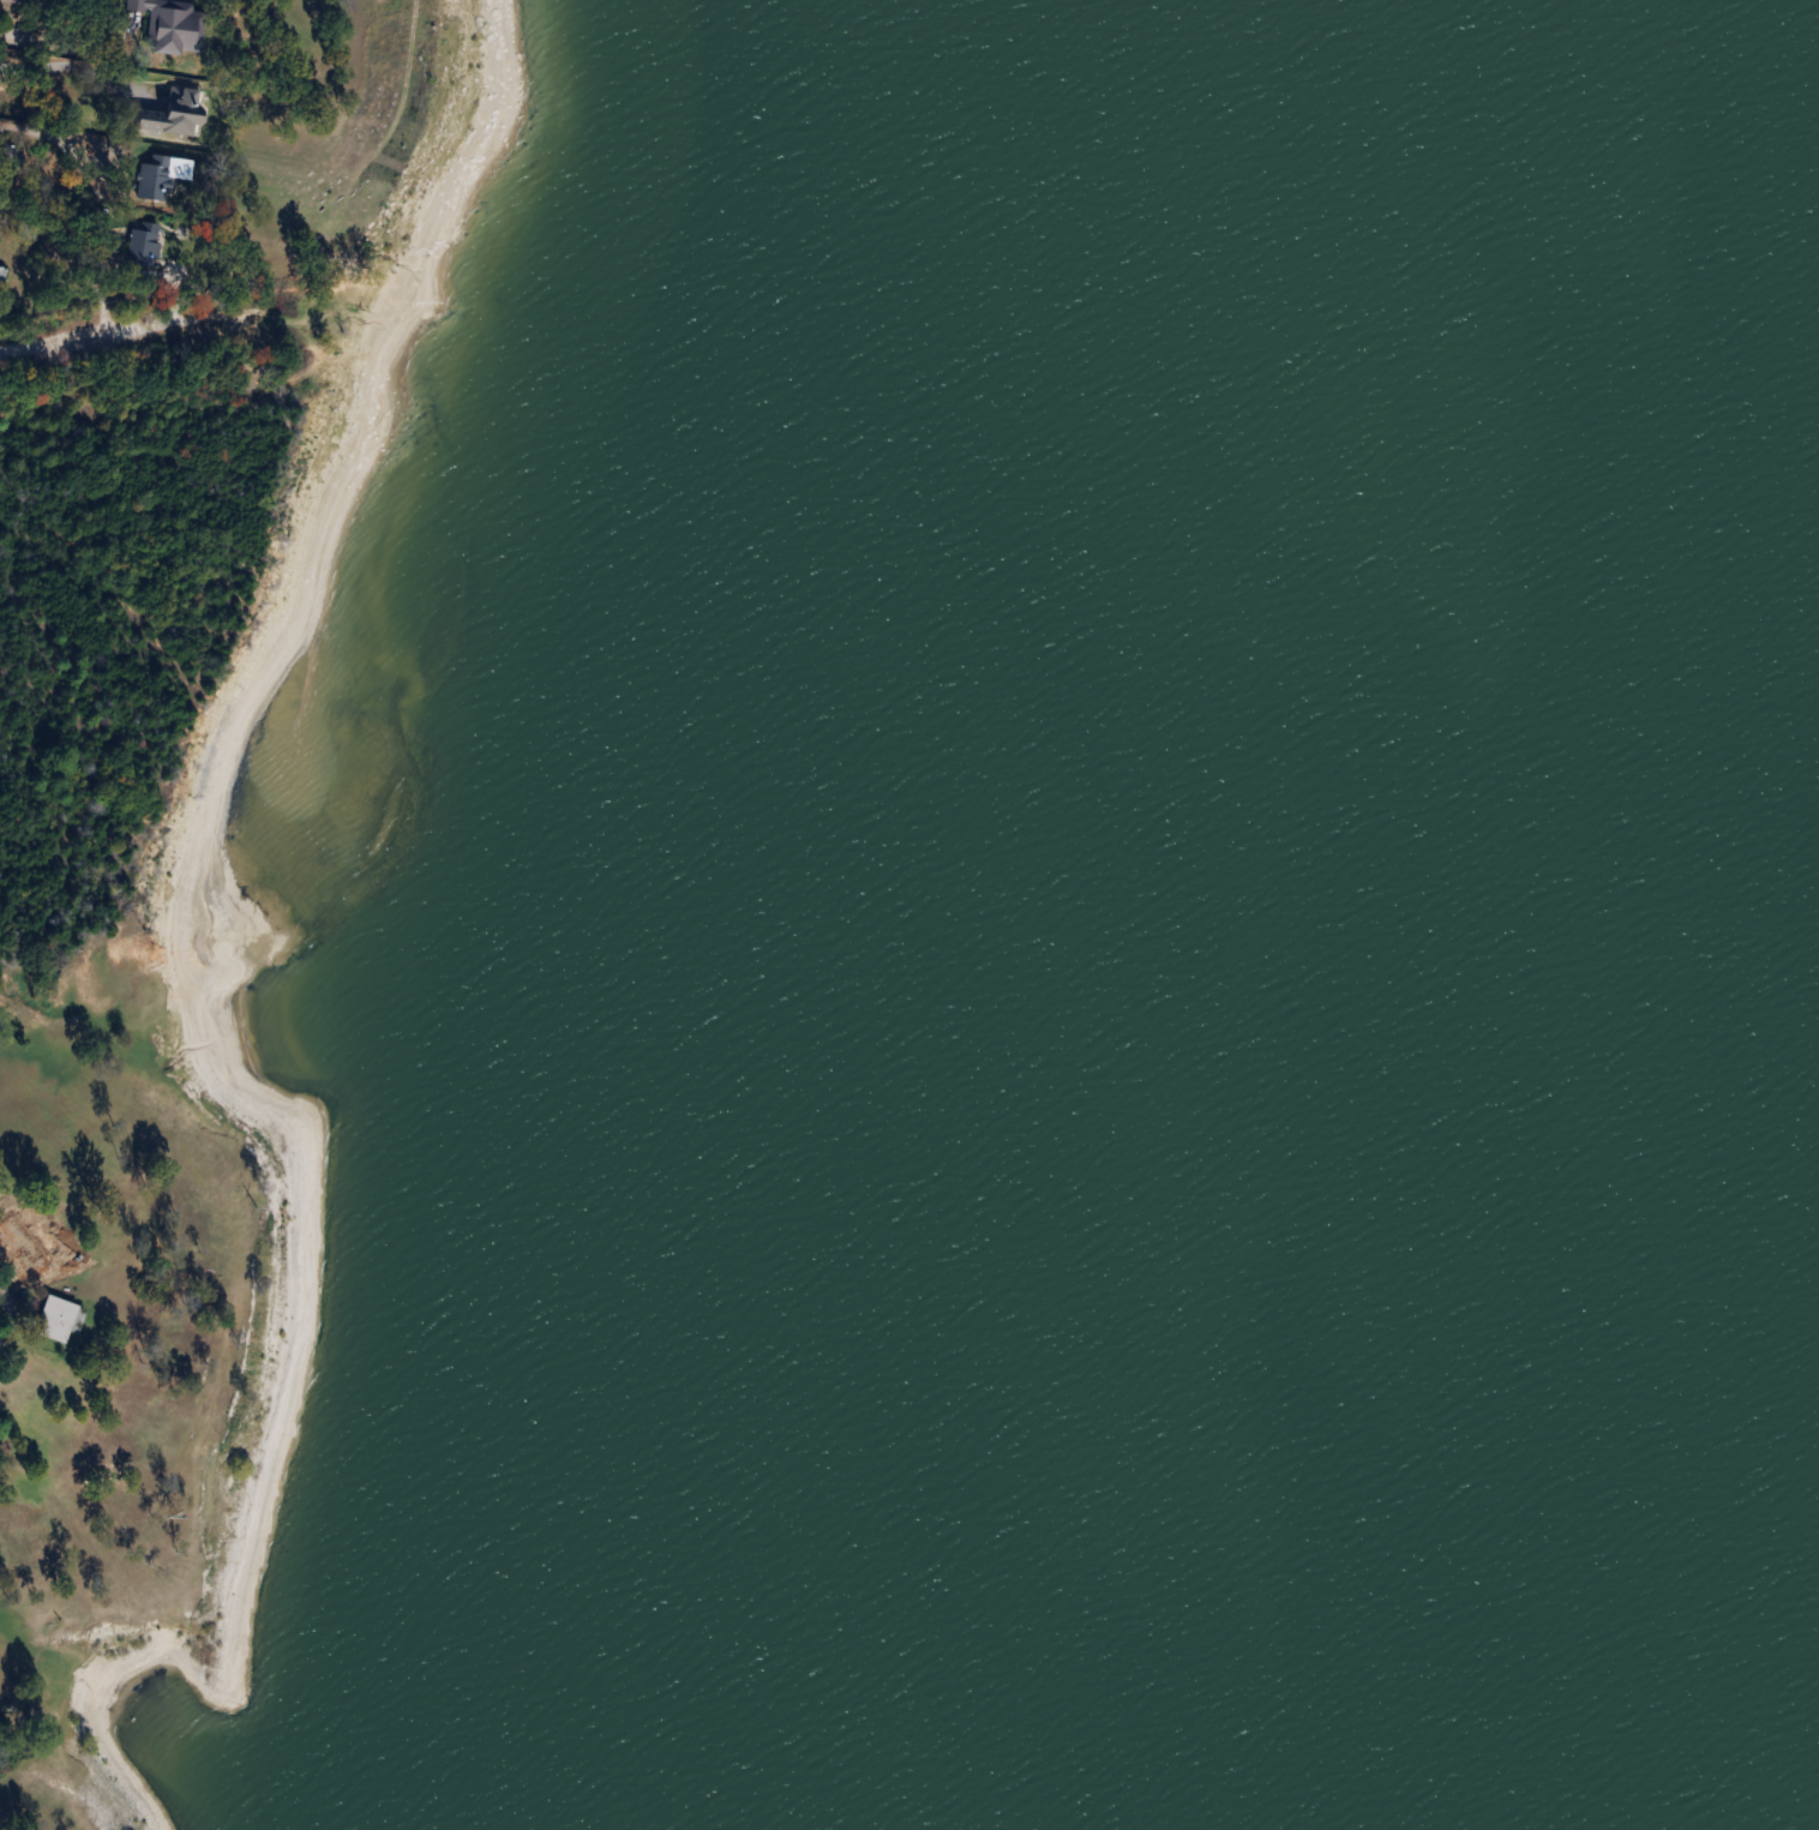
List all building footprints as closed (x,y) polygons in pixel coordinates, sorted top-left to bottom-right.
[(127,7),(151,10),(148,48),(202,53),(206,10),(194,8),(195,0),(128,0),(127,7)] [(138,129),(194,137),(197,120),(204,121),(206,103),(170,97),(168,111),(141,107),(138,129)] [(0,264),(0,284),(3,285),(9,267),(0,264)] [(71,1243),(43,1254),(25,1211),(0,1221),(0,1232),(13,1265),(22,1262),(32,1289),(82,1268),(71,1243)] [(80,1302),(48,1294),(37,1333),(70,1342),(80,1302)]
